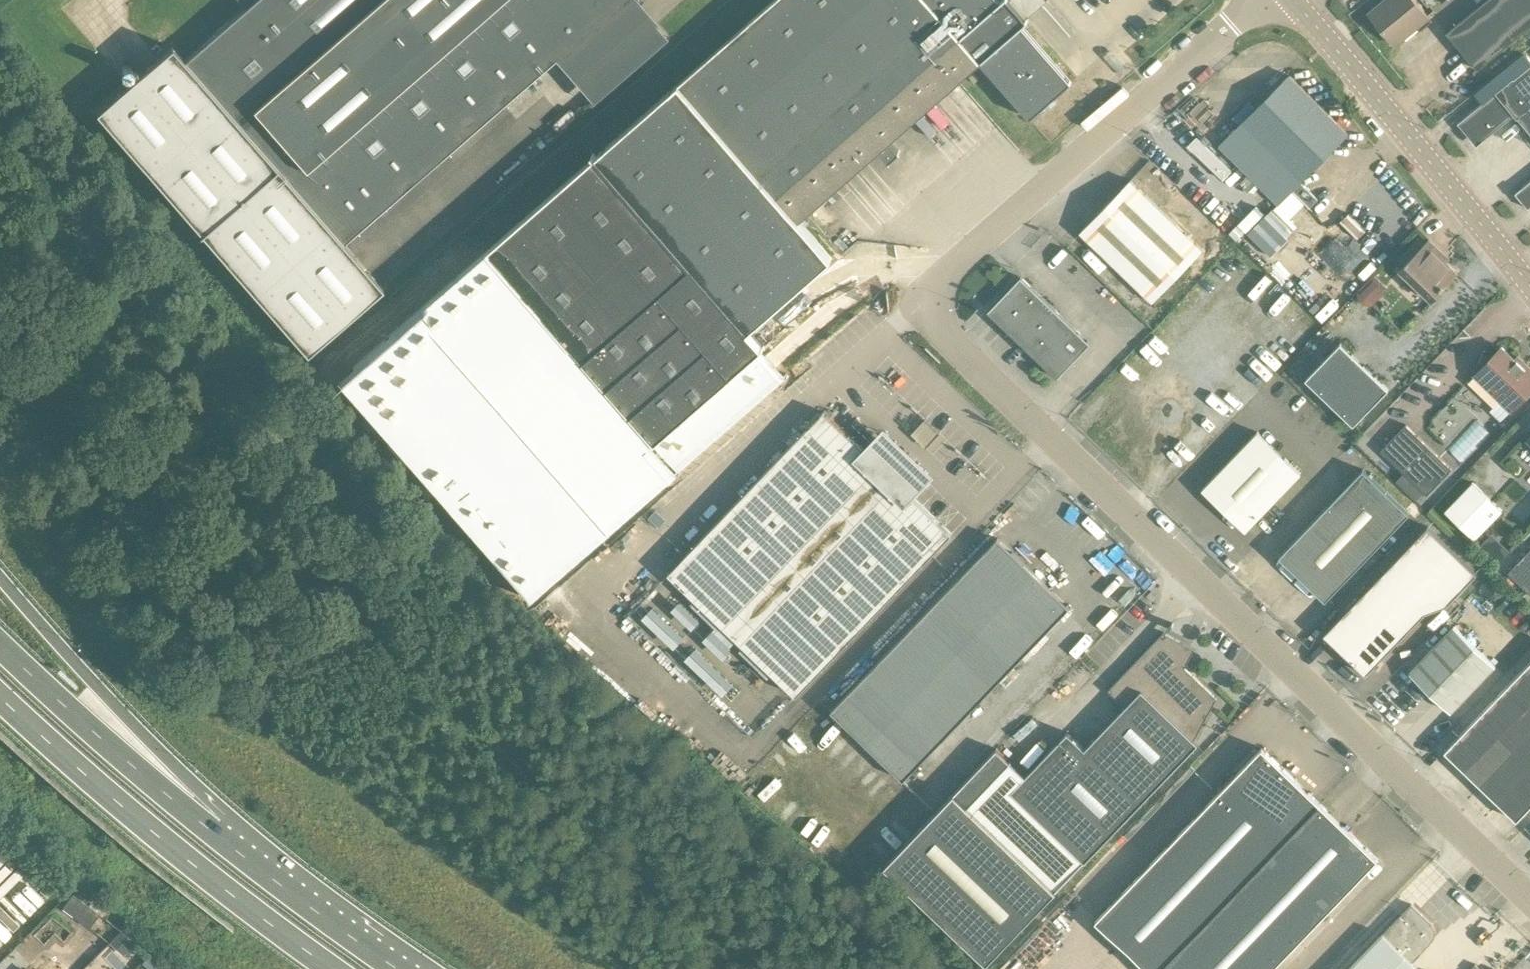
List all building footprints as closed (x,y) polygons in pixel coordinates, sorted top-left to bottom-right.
[(623,0),(237,0),(244,9),(183,61),(171,47),(94,112),(302,356),(379,290),(341,246),(623,0)] [(682,81),(800,219),(806,214),(822,200),(879,150),(888,160),(899,151),(890,140),(981,61),(1030,119),(1071,83),(1022,26),(1028,21),(1010,0),(1003,0),(1000,2),(999,0),(774,0),(682,81)] [(1428,16),(1416,0),(1384,0),(1369,13),(1394,44),(1428,16)] [(1529,25),(1529,0),(1484,0),(1447,31),(1477,68),(1529,25)] [(1514,78),(1513,77),(1458,122),(1476,145),(1514,114),(1516,118),(1517,117),(1529,133),(1529,65),(1514,78)] [(1278,203),(1348,133),(1289,75),(1220,145),(1249,174),(1257,182),(1278,203)] [(682,81),(596,155),(489,249),(656,441),(686,414),(764,346),(749,330),(833,257),(800,219),(682,81)] [(1223,179),(1231,171),(1196,137),(1188,146),(1223,179)] [(1249,174),(1241,182),(1249,190),(1257,182),(1249,174)] [(1515,192),(1528,208),(1529,206),(1529,180),(1515,192)] [(1300,181),(1291,190),(1309,207),(1317,198),(1300,181)] [(1151,305),(1201,253),(1128,183),(1079,235),(1151,305)] [(1256,207),(1237,226),(1244,233),(1263,213),(1256,207)] [(1248,234),(1270,257),(1288,240),(1283,234),(1291,226),(1273,208),(1248,234)] [(1237,226),(1230,233),(1236,240),(1244,233),(1237,226)] [(1431,300),(1457,273),(1438,255),(1441,252),(1429,240),(1400,270),(1431,300)] [(584,358),(489,249),(334,382),(523,601),(709,440),(686,414),(656,441),(584,359),(582,361),(581,361),(584,358)] [(1371,302),(1385,288),(1374,276),(1360,291),(1359,291),(1359,292),(1359,293),(1358,293),(1358,294),(1358,295),(1358,296),(1358,297),(1358,298),(1358,299),(1359,299),(1359,300),(1360,301),(1360,302),(1361,302),(1362,303),(1363,303),(1364,304),(1365,304),(1366,304),(1367,304),(1368,304),(1369,303),(1370,303),(1371,302)] [(1057,378),(1090,344),(1021,277),(988,312),(1057,378)] [(1354,425),(1388,388),(1341,343),(1306,379),(1354,425)] [(1502,347),(1491,358),(1468,382),(1493,406),(1500,400),(1511,411),(1529,392),(1529,368),(1518,356),(1515,359),(1502,347)] [(935,558),(953,539),(889,478),(824,417),(669,580),(797,702),(935,558)] [(1427,496),(1452,470),(1406,426),(1381,452),(1427,496)] [(1247,534),(1302,476),(1259,435),(1204,493),(1247,534)] [(1326,603),(1410,516),(1364,472),(1281,559),(1326,603)] [(1474,541),(1502,512),(1473,484),(1445,513),(1474,541)] [(1427,528),(1324,636),(1366,676),(1426,613),(1445,606),(1476,574),(1427,528)] [(903,785),(1069,610),(997,541),(831,716),(903,785)] [(1508,573),(1529,594),(1529,550),(1508,573)] [(1452,713),(1496,667),(1454,628),(1410,674),(1452,713)] [(1107,693),(1124,709),(1140,693),(1192,744),(1216,700),(1172,658),(1180,644),(1164,635),(1107,693)] [(1444,754),(1517,821),(1529,808),(1529,663),(1444,754)] [(1083,751),(1138,806),(1196,747),(1192,744),(1140,693),(1124,709),(1083,751)] [(951,794),(1054,891),(1138,806),(1083,751),(1066,735),(1023,778),(995,750),(951,794)] [(1096,923),(1144,968),(1275,968),(1378,861),(1262,750),(1096,923)] [(982,965),(1054,891),(951,794),(881,866),(982,965)] [(29,923),(46,895),(28,884),(12,913),(29,923)] [(89,928),(99,914),(72,894),(62,908),(89,928)] [(1412,906),(1353,968),(1414,968),(1410,965),(1433,942),(1424,934),(1432,925),(1412,906)] [(0,921),(0,932),(4,941),(16,935),(8,917),(0,921)] [(120,932),(110,943),(122,954),(132,943),(120,932)]
